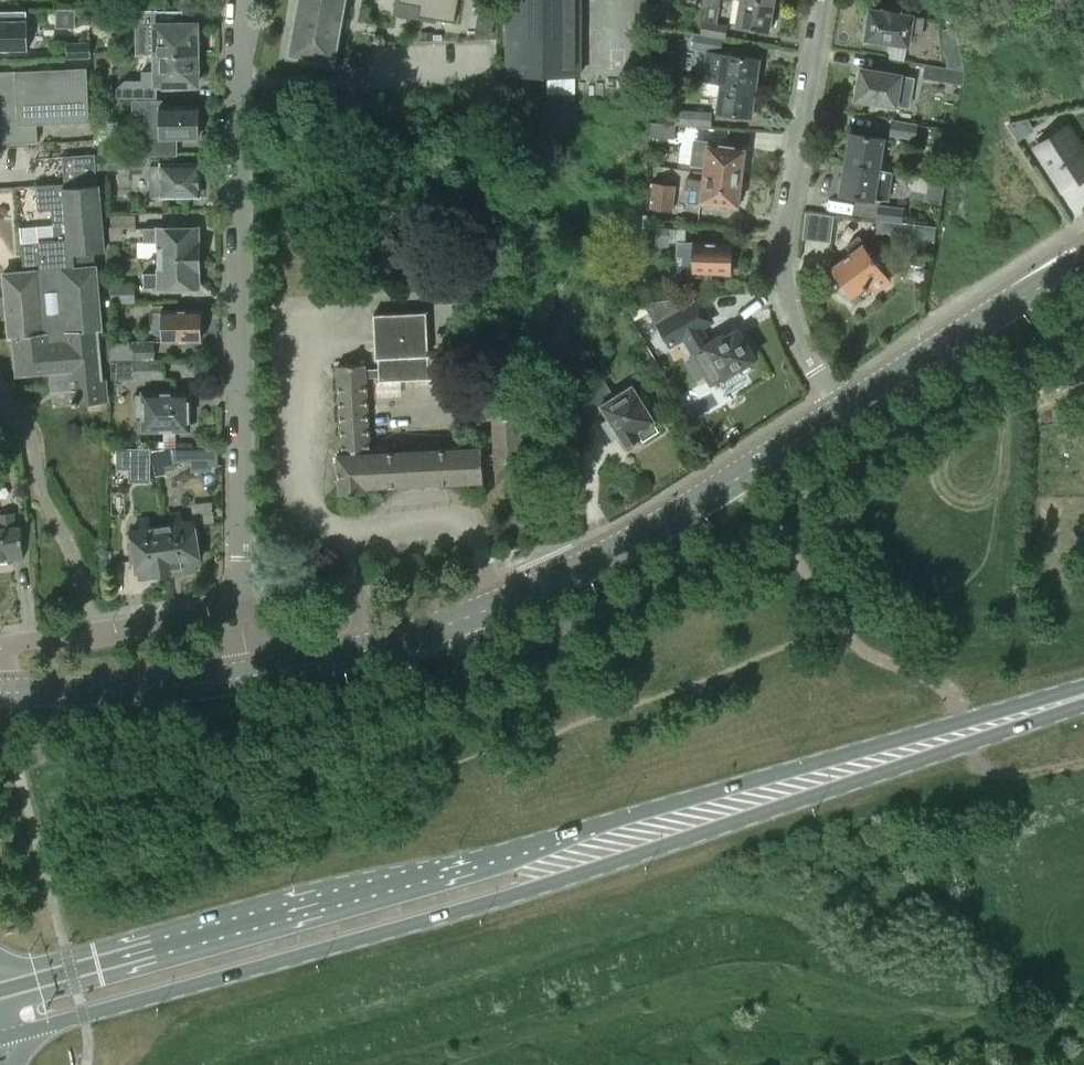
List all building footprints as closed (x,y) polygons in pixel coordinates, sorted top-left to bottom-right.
[(336,63),(347,0),(298,0),(288,55),(336,63)] [(580,76),(580,0),(507,0),(507,76),(580,76)] [(635,69),(648,69),(648,0),(635,0),(635,69)] [(752,0),(741,0),(736,26),(768,32),(772,32),(775,18),(771,17),(773,4),(752,0)] [(866,35),(865,39),(907,45),(909,35),(921,36),(923,18),(899,14),(900,10),(883,7),(883,11),(869,9),(867,23),(865,23),(863,34),(866,35)] [(135,54),(155,54),(197,54),(197,53),(199,49),(199,41),(196,37),(196,23),(157,24),(157,10),(135,10),(135,26),(135,54)] [(26,11),(0,11),(0,50),(27,50),(27,20),(26,20),(26,11)] [(701,21),(698,34),(723,38),(723,39),(725,39),(727,25),(701,21)] [(940,30),(947,67),(964,70),(963,61),(961,61),(957,39),(959,39),(957,27),(940,30)] [(723,38),(698,34),(695,49),(708,51),(720,53),(723,39),(723,38)] [(90,42),(66,43),(67,59),(91,58),(90,42)] [(759,59),(720,53),(708,51),(704,80),(720,83),(755,88),(757,73),(760,73),(761,63),(759,62),(759,59)] [(197,54),(155,54),(155,71),(141,71),(141,84),(135,84),(135,82),(110,82),(110,98),(155,98),(155,85),(197,84),(197,70),(200,67),(199,59),(197,55),(197,54)] [(963,85),(964,70),(947,67),(924,63),(921,79),(963,85)] [(37,124),(90,122),(87,68),(0,72),(0,144),(38,142),(37,124)] [(855,99),(895,106),(903,107),(908,77),(860,69),(855,99)] [(755,88),(720,83),(716,111),(751,117),(752,113),(754,113),(756,103),(753,102),(755,88)] [(163,100),(135,100),(135,110),(148,110),(148,122),(160,122),(160,138),(197,138),(197,134),(200,131),(200,124),(197,121),(197,107),(163,107),(163,100)] [(676,125),(711,127),(711,112),(675,109),(674,123),(674,124),(676,125)] [(888,136),(915,140),(917,124),(891,119),(888,136)] [(675,139),(676,125),(674,124),(674,123),(651,122),(650,137),(675,139)] [(1032,146),(1060,188),(1083,172),(1083,159),(1062,126),(1032,146)] [(850,133),(845,163),(878,169),(883,138),(850,133)] [(99,153),(108,153),(112,153),(112,140),(99,140),(99,153)] [(704,167),(703,173),(741,177),(743,162),(746,161),(747,154),(745,152),(745,147),(707,142),(695,141),(693,154),(688,153),(687,164),(704,167)] [(20,227),(24,272),(24,273),(72,269),(72,266),(71,254),(103,251),(96,154),(77,156),(79,179),(64,179),(65,184),(5,188),(7,213),(51,210),(52,225),(20,227)] [(124,157),(108,157),(99,157),(99,171),(108,171),(124,171),(124,157)] [(878,169),(845,163),(840,194),(883,201),(888,170),(878,169)] [(150,195),(162,195),(162,196),(199,196),(198,191),(201,189),(201,182),(198,180),(198,165),(149,165),(150,195)] [(741,177),(703,173),(703,180),(685,178),(684,189),(689,190),(688,203),(737,209),(738,204),(741,203),(742,195),(739,193),(741,177)] [(648,208),(672,211),(675,185),(652,183),(648,208)] [(879,204),(877,219),(902,222),(904,207),(879,204)] [(809,212),(806,237),(828,240),(831,215),(809,212)] [(135,228),(135,215),(110,216),(110,228),(135,228)] [(902,222),(877,219),(875,233),(912,238),(914,223),(902,222)] [(654,242),(668,242),(667,225),(654,225),(654,242)] [(157,242),(157,258),(199,257),(198,227),(142,228),(143,243),(157,242)] [(672,257),(676,257),(675,278),(711,279),(711,274),(730,274),(730,271),(734,269),(734,259),(730,257),(731,244),(672,242),(672,257)] [(850,293),(852,296),(867,284),(874,293),(889,281),(883,274),(894,266),(877,243),(862,246),(863,246),(832,269),(841,281),(840,283),(839,283),(838,285),(838,286),(838,289),(839,291),(841,293),(844,294),(846,294),(850,293)] [(199,257),(157,258),(158,273),(143,273),(143,288),(199,287),(199,257)] [(24,272),(3,273),(6,297),(0,298),(0,315),(7,314),(9,338),(13,337),(17,374),(51,371),(52,385),(71,384),(73,404),(107,401),(105,381),(101,381),(97,331),(101,330),(95,264),(72,266),(72,269),(24,273),(24,272)] [(135,302),(135,285),(111,285),(111,302),(135,302)] [(663,302),(680,329),(704,314),(694,297),(663,302)] [(162,312),(150,312),(151,330),(155,335),(162,335),(162,341),(200,341),(200,337),(202,334),(202,329),(200,327),(200,310),(162,311),(162,312)] [(369,453),(365,378),(379,377),(379,382),(429,379),(428,356),(426,312),(373,315),(375,338),(375,350),(376,359),(378,359),(378,369),(365,370),(365,365),(337,366),(342,455),(337,455),(339,494),(365,492),(364,487),(483,480),(482,459),(522,457),(518,394),(492,395),(492,398),(471,399),(472,419),(493,418),(494,447),(369,453)] [(704,339),(691,347),(696,356),(687,361),(697,379),(706,374),(711,382),(734,369),(735,370),(736,370),(743,374),(752,369),(751,361),(753,360),(737,332),(724,339),(722,337),(708,346),(704,339)] [(110,361),(133,361),(132,360),(155,359),(154,341),(133,341),(109,341),(110,361)] [(132,360),(133,361),(133,380),(166,379),(165,359),(155,359),(132,360)] [(1049,392),(1075,376),(1067,363),(1041,378),(1049,392)] [(581,424),(603,410),(608,419),(603,422),(612,437),(618,433),(626,446),(639,437),(642,441),(659,431),(653,421),(654,420),(641,401),(642,397),(638,391),(635,391),(631,386),(614,397),(600,375),(583,391),(581,424)] [(135,395),(136,416),(144,416),(144,430),(171,429),(174,432),(184,432),(191,425),(190,415),(188,413),(187,394),(135,395)] [(151,450),(155,476),(167,474),(166,471),(176,470),(172,447),(151,450)] [(149,451),(119,451),(118,468),(131,468),(131,480),(132,480),(149,480),(149,451)] [(175,463),(194,463),(194,452),(175,452),(175,463)] [(191,503),(194,522),(212,519),(209,501),(191,503)] [(24,557),(20,526),(15,527),(13,512),(0,514),(0,560),(24,557)] [(170,525),(164,526),(170,566),(171,566),(181,565),(182,573),(196,571),(195,563),(199,562),(193,521),(181,523),(179,513),(169,514),(170,525)] [(170,566),(164,526),(152,528),(150,516),(140,518),(141,528),(132,530),(134,543),(129,544),(131,562),(136,562),(138,571),(139,571),(140,579),(154,577),(154,574),(170,572),(171,575),(172,574),(171,566),(170,566)]
